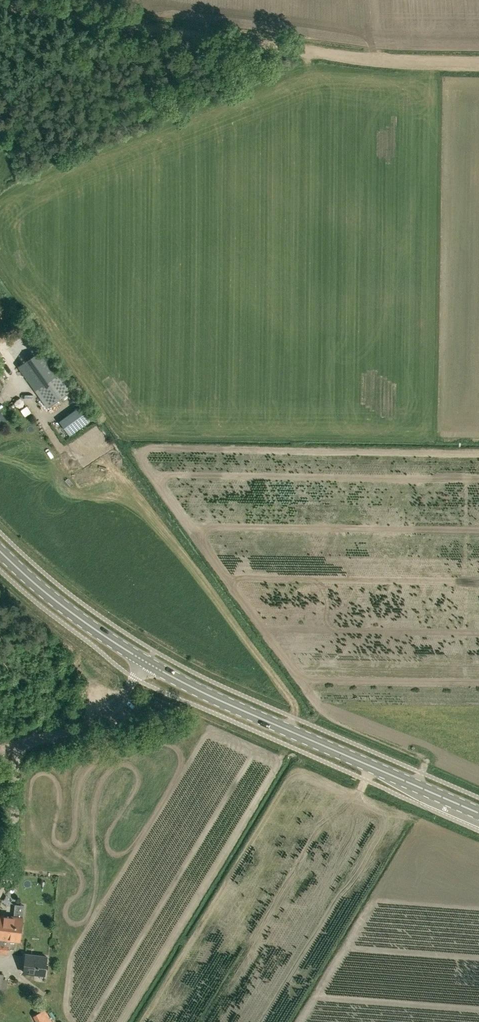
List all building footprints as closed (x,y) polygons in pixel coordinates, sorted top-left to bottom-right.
[(18,365),(47,407),(74,388),(45,346),(39,350),(36,346),(40,343),(29,325),(16,333),(0,343),(0,354),(13,346),(12,345),(20,340),(23,346),(11,354),(18,365)] [(76,403),(83,397),(79,392),(72,397),(76,403)] [(7,954),(8,948),(14,949),(15,940),(20,940),(23,917),(0,915),(0,953),(7,954)] [(47,956),(25,954),(23,972),(45,974),(47,956)]
